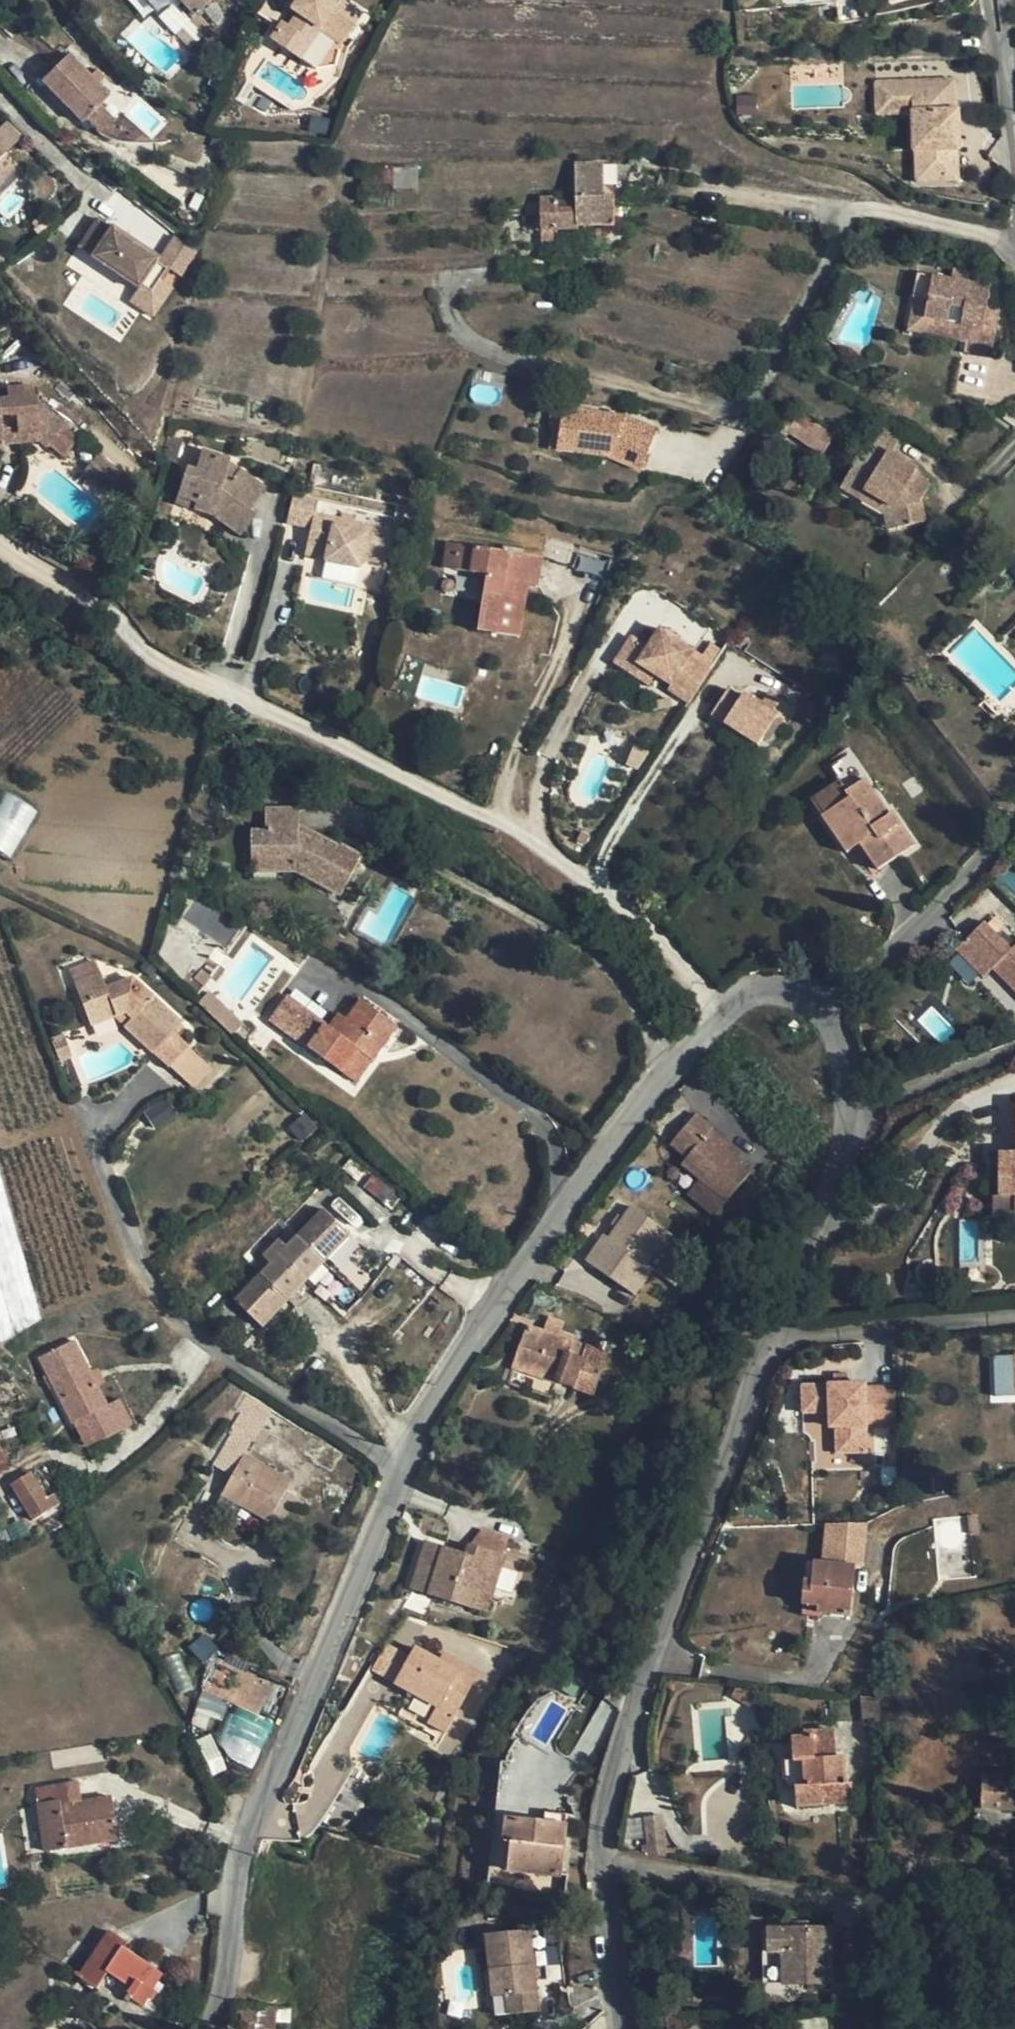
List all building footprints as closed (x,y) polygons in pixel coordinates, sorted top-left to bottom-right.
[(162,13),(176,0),(150,0),(162,13)] [(195,15),(211,0),(180,0),(195,15)] [(294,9),(298,12),(289,23),(286,21),(274,38),(303,59),(324,30),(330,21),(349,35),(363,13),(344,0),(300,0),(294,9)] [(294,9),(300,0),(289,0),(286,4),(294,9)] [(342,44),(349,35),(330,21),(324,30),(342,44)] [(100,107),(102,108),(112,98),(69,55),(59,65),(100,107)] [(100,107),(59,65),(44,80),(86,124),(102,108),(100,107)] [(949,80),(922,81),(923,111),(950,110),(949,80)] [(943,180),(952,180),(951,150),(953,150),(952,110),(950,110),(923,111),(922,81),(875,82),(875,113),(910,112),(911,151),(914,151),(943,151),(943,180)] [(943,151),(914,151),(915,181),(943,180),(943,151)] [(558,199),(540,199),(541,241),(556,240),(556,229),(578,229),(578,225),(613,225),(613,196),(602,196),(602,186),(602,163),(573,164),(574,207),(558,206),(558,199)] [(418,187),(418,179),(417,167),(391,168),(392,182),(391,188),(418,187)] [(429,167),(417,167),(418,179),(429,179),(429,167)] [(361,182),(392,182),(391,168),(361,169),(361,182)] [(605,187),(602,186),(602,196),(613,196),(605,187)] [(75,252),(87,262),(109,235),(98,225),(75,252)] [(113,232),(109,235),(87,262),(86,263),(129,300),(131,298),(153,271),(156,269),(113,232)] [(918,273),(908,329),(965,340),(964,350),(991,356),(999,315),(985,313),(989,286),(974,282),(976,273),(953,269),(950,279),(918,273)] [(165,281),(153,271),(131,298),(141,308),(165,281)] [(0,439),(0,442),(38,439),(46,445),(51,440),(64,452),(78,435),(35,399),(33,384),(6,387),(7,397),(0,397),(0,439)] [(776,428),(783,434),(787,430),(821,454),(833,435),(800,413),(795,418),(787,413),(776,428)] [(599,423),(555,416),(550,450),(565,452),(571,461),(602,466),(633,481),(651,442),(619,427),(616,432),(600,429),(599,423)] [(619,427),(599,423),(600,429),(616,432),(619,427)] [(866,478),(891,452),(869,439),(847,477),(861,485),(866,478)] [(60,457),(64,452),(51,440),(46,445),(60,457)] [(265,485),(237,467),(231,475),(224,471),(227,461),(228,458),(201,450),(195,467),(186,464),(177,495),(194,500),(192,508),(211,514),(240,535),(257,511),(250,507),(265,485)] [(565,452),(550,450),(548,458),(571,461),(565,452)] [(866,478),(861,485),(893,505),(899,526),(925,520),(920,500),(930,483),(913,474),(917,467),(891,452),(866,478)] [(237,467),(227,461),(224,471),(231,475),(237,467)] [(175,503),(192,508),(194,500),(177,495),(175,503)] [(305,513),(313,515),(314,513),(341,519),(343,512),(344,506),(292,495),(287,521),(303,526),(305,513)] [(352,508),(344,506),(343,512),(351,514),(352,508)] [(303,526),(311,528),(313,515),(305,513),(303,526)] [(327,542),(325,553),(324,562),(361,570),(363,559),(380,563),(387,530),(341,519),(314,513),(313,515),(311,528),(308,537),(327,542)] [(327,542),(308,537),(305,549),(325,553),(327,542)] [(441,567),(453,568),(457,544),(445,542),(441,567)] [(519,637),(528,586),(531,574),(538,575),(541,557),(457,544),(453,568),(485,574),(477,630),(519,637)] [(325,553),(305,549),(302,560),(324,566),(324,562),(325,553)] [(536,586),(538,575),(531,574),(528,586),(536,586)] [(631,633),(615,658),(632,668),(637,661),(655,672),(670,681),(666,686),(689,700),(708,668),(688,655),(693,645),(659,624),(647,642),(631,633)] [(637,661),(632,668),(650,679),(655,672),(637,661)] [(727,687),(710,712),(755,743),(776,716),(781,719),(789,707),(769,692),(760,704),(742,692),(740,696),(727,687)] [(859,845),(891,812),(890,811),(887,813),(864,777),(863,778),(847,789),(840,780),(812,800),(840,842),(852,834),(858,844),(859,845)] [(1,791),(0,792),(0,851),(8,857),(35,812),(1,791)] [(249,828),(250,860),(268,860),(268,870),(294,870),(340,894),(360,855),(340,845),(339,848),(298,826),(297,808),(264,809),(264,828),(249,828)] [(891,812),(859,845),(876,869),(913,844),(891,812)] [(847,852),(858,844),(852,834),(840,842),(847,852)] [(992,872),(1014,896),(1014,850),(992,872)] [(250,871),(268,870),(268,860),(250,860),(250,871)] [(165,892),(162,904),(172,907),(174,894),(165,892)] [(956,943),(982,972),(992,963),(1014,985),(1014,940),(1010,946),(983,917),(956,943)] [(67,968),(72,980),(98,971),(94,959),(67,968)] [(167,1065),(186,1045),(176,1036),(170,1031),(179,1021),(130,977),(104,986),(98,971),(72,980),(89,1024),(114,1015),(122,1012),(129,1018),(124,1025),(167,1065)] [(286,996),(269,1019),(301,1043),(328,1062),(341,1071),(358,1049),(372,1059),(396,1024),(360,1000),(346,1019),(336,1033),(327,1025),(286,996)] [(214,1001),(203,1012),(239,1044),(249,1032),(214,1001)] [(337,1011),(327,1025),(336,1033),(346,1019),(337,1011)] [(114,1015),(124,1025),(129,1018),(122,1012),(114,1015)] [(794,1031),(798,1026),(793,1020),(788,1024),(794,1031)] [(184,1026),(179,1021),(170,1031),(176,1036),(184,1026)] [(60,1034),(48,1038),(56,1061),(69,1057),(60,1034)] [(318,1075),(328,1062),(301,1043),(291,1056),(318,1075)] [(210,1067),(186,1045),(167,1065),(191,1087),(210,1067)] [(355,1082),(372,1059),(358,1049),(341,1071),(355,1082)] [(695,1109),(671,1141),(688,1154),(707,1168),(702,1176),(729,1197),(752,1168),(736,1155),(725,1147),(730,1140),(711,1125),(714,1123),(695,1109)] [(316,1129),(301,1113),(288,1124),(301,1139),(316,1129)] [(741,1149),(730,1140),(725,1147),(736,1155),(741,1149)] [(1000,1152),(999,1196),(1014,1196),(1014,1153),(1000,1152)] [(707,1168),(688,1154),(682,1161),(702,1176),(707,1168)] [(42,1319),(21,1247),(0,1175),(0,1343),(42,1319)] [(586,1261),(634,1295),(677,1236),(628,1202),(586,1261)] [(321,1212),(297,1237),(321,1260),(345,1235),(321,1212)] [(322,1261),(321,1260),(297,1237),(261,1275),(277,1290),(281,1287),(289,1294),(322,1261)] [(277,1290),(261,1275),(236,1300),(260,1324),(285,1299),(277,1290)] [(285,1299),(289,1294),(281,1287),(277,1290),(285,1299)] [(548,1318),(543,1332),(528,1327),(514,1368),(593,1392),(605,1353),(558,1337),(562,1322),(548,1318)] [(106,1405),(73,1339),(40,1356),(73,1421),(75,1420),(90,1413),(102,1439),(131,1424),(118,1398),(106,1405)] [(833,1420),(833,1454),(870,1453),(869,1422),(895,1421),(894,1380),(799,1382),(800,1421),(833,1420)] [(250,1396),(241,1413),(262,1425),(271,1409),(250,1396)] [(252,1444),(262,1425),(241,1413),(239,1412),(229,1432),(248,1442),(252,1444)] [(90,1413),(75,1420),(88,1446),(102,1439),(90,1413)] [(241,1455),(248,1442),(229,1432),(211,1463),(231,1474),(241,1455)] [(221,1493),(239,1503),(269,1520),(290,1481),(241,1455),(231,1474),(221,1493)] [(61,1476),(55,1465),(49,1469),(54,1480),(61,1476)] [(46,1498),(35,1481),(31,1474),(11,1485),(32,1520),(59,1503),(54,1495),(46,1498)] [(46,1475),(35,1481),(46,1498),(54,1495),(56,1493),(46,1475)] [(231,1519),(239,1503),(221,1493),(212,1510),(231,1519)] [(480,1528),(469,1544),(503,1555),(508,1537),(480,1528)] [(425,1543),(421,1556),(426,1558),(431,1544),(425,1543)] [(435,1545),(431,1544),(426,1558),(421,1556),(410,1588),(487,1611),(503,1555),(469,1544),(465,1555),(435,1545)] [(803,1602),(818,1604),(818,1611),(849,1614),(854,1566),(815,1562),(813,1582),(805,1582),(803,1602)] [(452,1669),(414,1648),(397,1681),(417,1692),(457,1713),(479,1673),(456,1661),(452,1669)] [(268,1684),(219,1662),(208,1687),(258,1709),(268,1684)] [(457,1713),(417,1692),(404,1716),(425,1728),(427,1723),(447,1733),(457,1713)] [(878,1696),(861,1696),(862,1716),(879,1716),(878,1696)] [(796,1789),(797,1806),(845,1802),(841,1756),(834,1757),(832,1730),(791,1732),(793,1758),(801,1757),(804,1788),(796,1789)] [(983,1775),(980,1807),(1014,1810),(1014,1777),(983,1775)] [(60,1801),(68,1799),(65,1785),(35,1789),(45,1852),(115,1840),(108,1798),(81,1802),(83,1811),(61,1814),(60,1801)] [(69,1804),(68,1799),(60,1801),(61,1814),(83,1811),(81,1802),(69,1804)] [(543,1822),(537,1821),(528,1840),(518,1864),(530,1865),(533,1859),(552,1814),(544,1813),(543,1822)] [(533,1859),(530,1865),(537,1866),(536,1874),(557,1876),(564,1815),(552,1814),(533,1859)] [(642,1853),(666,1857),(662,1816),(645,1818),(646,1846),(642,1846),(642,1853)] [(502,1841),(509,1841),(513,1818),(504,1817),(502,1841)] [(528,1840),(537,1821),(513,1818),(509,1841),(508,1863),(518,1864),(528,1840)] [(517,1868),(518,1864),(508,1863),(507,1871),(515,1872),(517,1868)] [(515,1872),(526,1873),(530,1865),(518,1864),(517,1868),(515,1872)] [(530,1865),(526,1873),(536,1874),(537,1866),(530,1865)] [(492,1946),(488,1954),(489,1966),(502,1965),(504,1991),(504,2009),(533,2008),(529,1928),(502,1929),(501,1946),(492,1946)] [(492,1946),(502,1929),(489,1930),(487,1932),(488,1947),(492,1946)] [(502,1929),(492,1946),(501,1946),(502,1929)] [(768,1954),(762,1954),(762,1983),(830,1981),(830,1929),(768,1930),(768,1954)] [(143,1984),(153,1969),(123,1949),(126,1945),(108,1933),(80,1977),(97,1988),(108,1972),(131,1988),(128,1994),(144,2005),(150,1997),(153,1999),(156,1994),(153,1992),(154,1990),(143,1984)] [(490,1991),(504,1991),(502,1965),(489,1966),(490,1991)] [(163,1976),(153,1969),(143,1984),(154,1990),(163,1976)] [(256,2006),(234,2004),(233,2023),(254,2024),(256,2006)]
